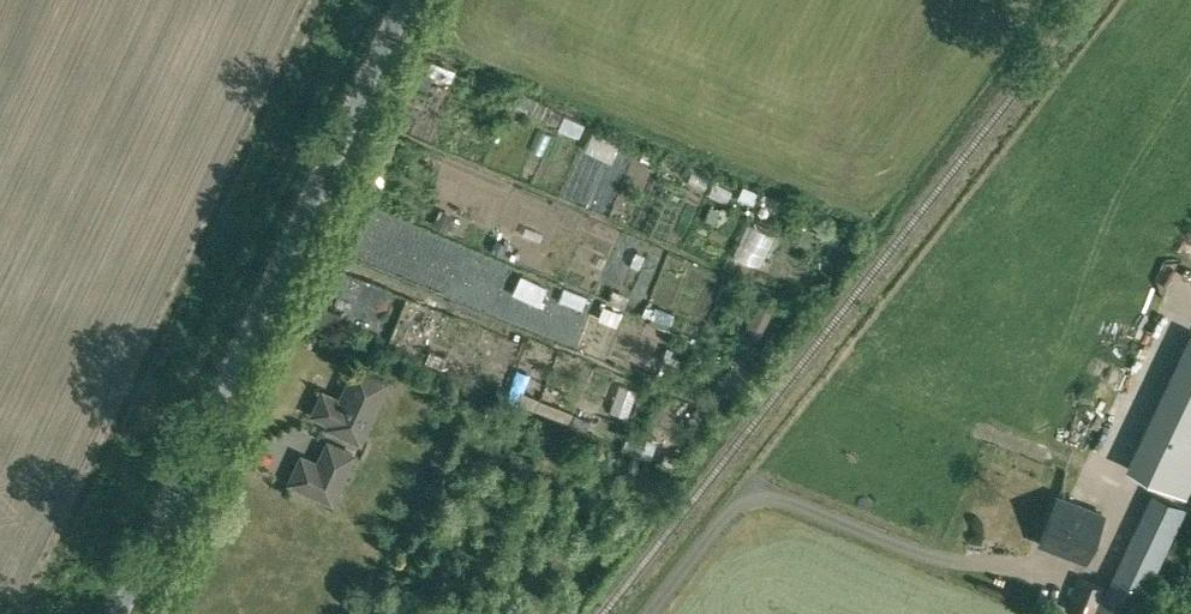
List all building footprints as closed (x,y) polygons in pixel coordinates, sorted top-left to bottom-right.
[(532,158),(540,140),(510,127),(502,146),(532,158)] [(750,181),(745,193),(764,200),(769,188),(750,181)] [(514,215),(510,226),(537,235),(541,223),(514,215)] [(528,252),(532,239),(506,231),(502,244),(528,252)] [(513,286),(520,267),(493,258),(487,277),(513,286)] [(571,283),(566,302),(579,306),(585,287),(571,283)] [(1190,479),(1190,335),(1128,468),(1184,494),(1190,479)] [(668,354),(663,372),(682,377),(688,360),(668,354)] [(388,380),(356,365),(340,399),(323,391),(313,413),(330,421),(328,426),(360,441),(388,380)] [(631,430),(642,402),(627,397),(617,424),(631,430)] [(331,505),(353,454),(327,442),(316,466),(301,460),(289,487),(331,505)] [(1107,587),(1078,577),(1065,608),(1079,613),(1080,613),(1132,613),(1136,603),(1140,605),(1184,508),(1151,492),(1120,559),(1107,587)] [(1085,559),(1103,513),(1057,495),(1039,541),(1085,559)]
